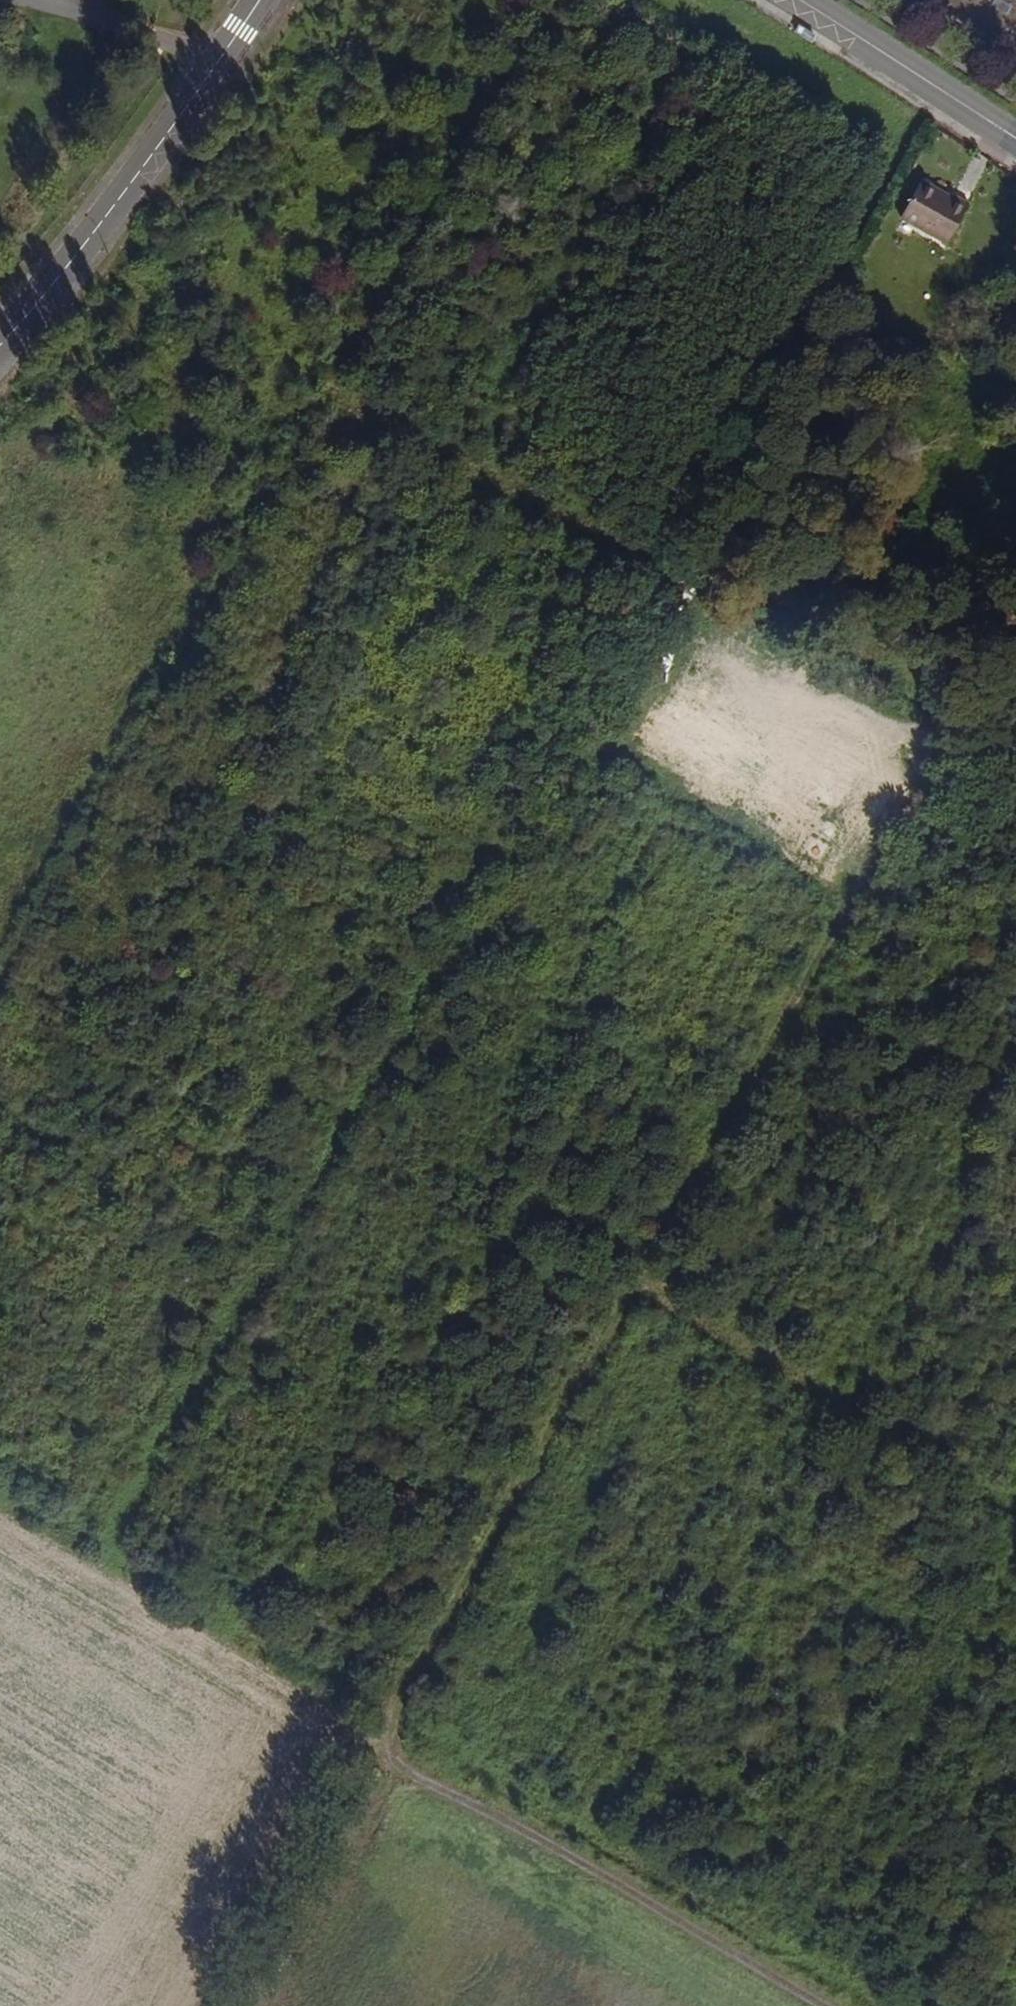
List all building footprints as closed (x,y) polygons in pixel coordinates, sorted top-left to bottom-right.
[(953,195),(952,199),(922,182),(901,219),(946,245),(969,204),(953,195)] [(1009,182),(1005,190),(1015,196),(1015,186),(1009,182)]
